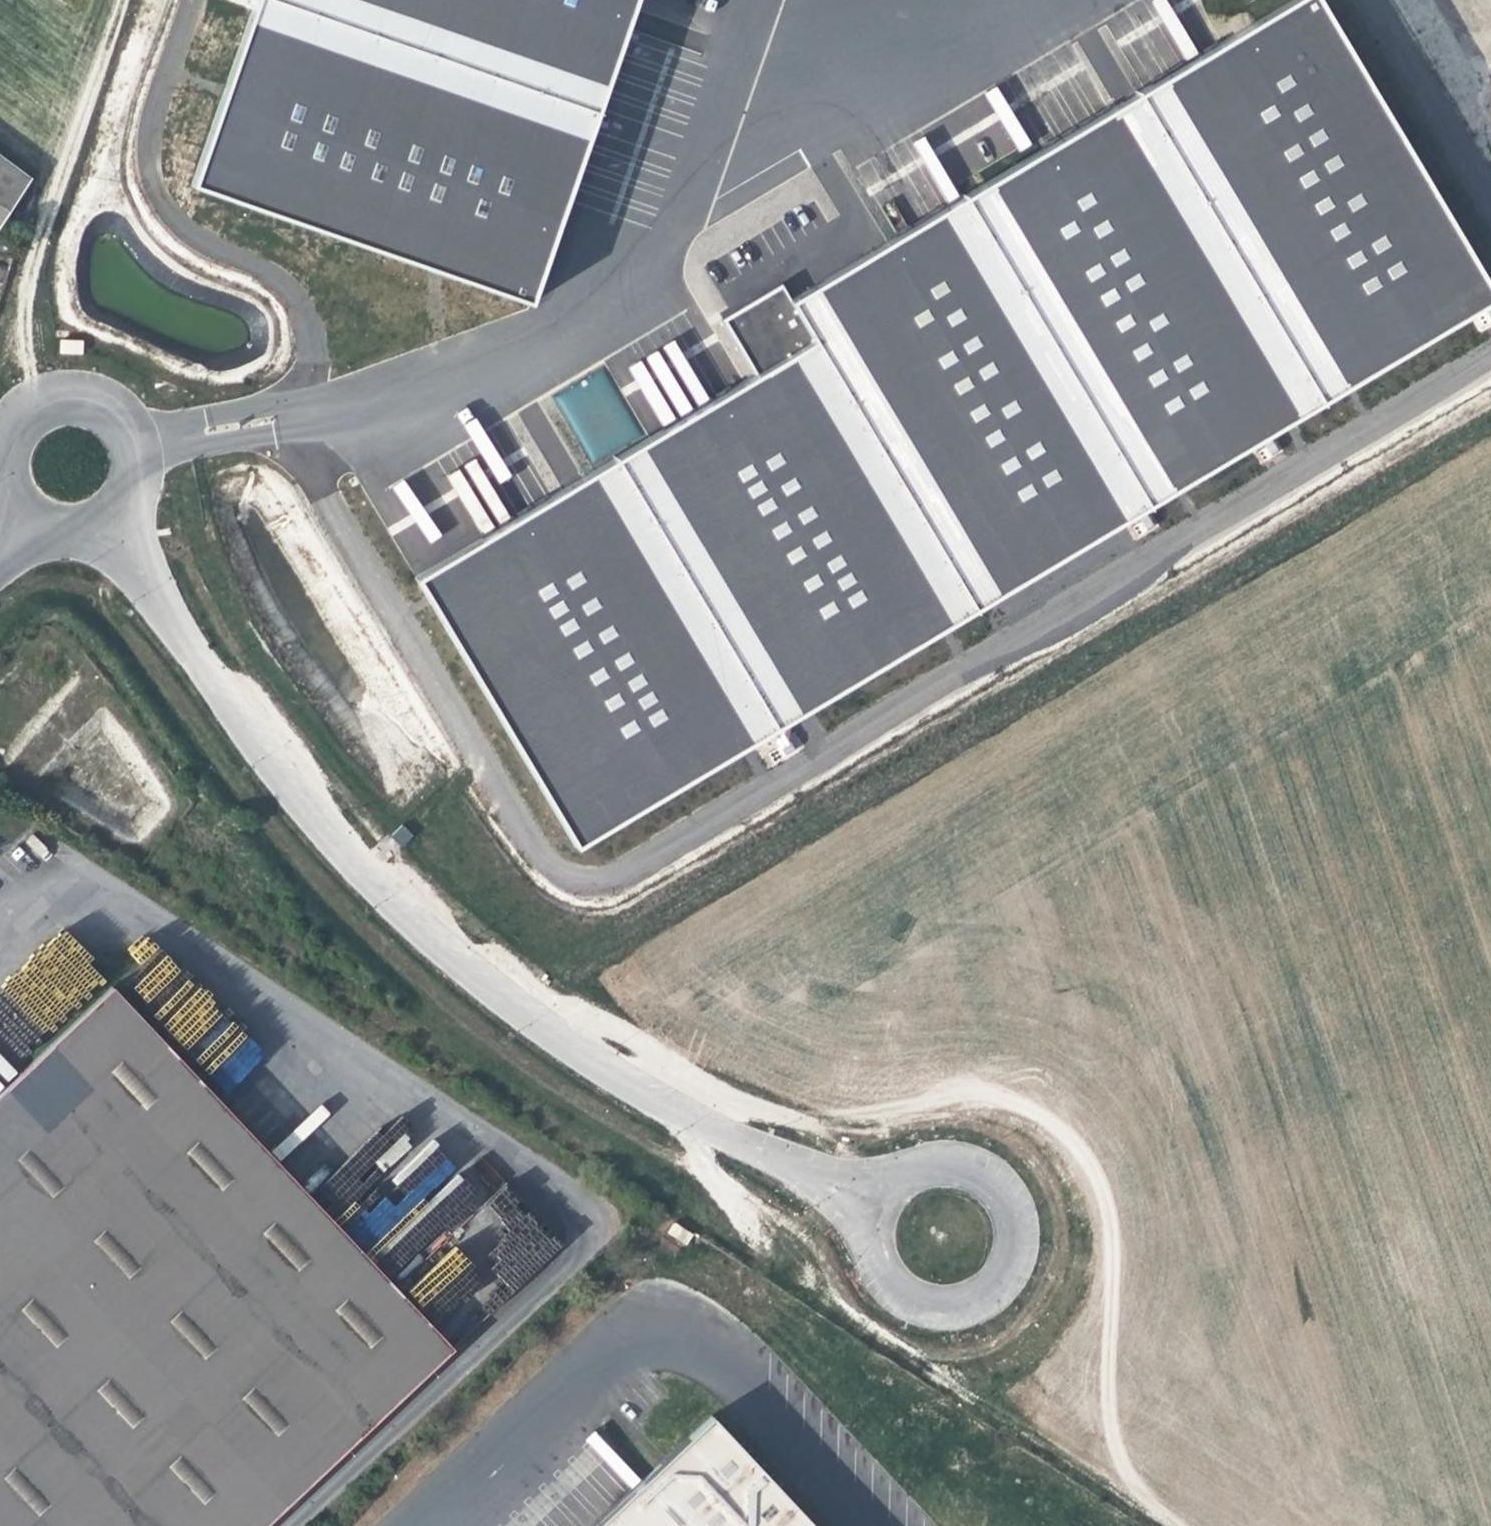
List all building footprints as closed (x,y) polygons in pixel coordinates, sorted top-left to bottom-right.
[(551,302),(642,0),(265,0),(205,197),(551,302)] [(411,569),(572,837),(1490,285),(1490,277),(1324,0),(1276,0),(785,295),(807,331),(411,569)] [(18,195),(29,202),(33,205),(40,186),(4,159),(0,156),(0,222),(18,195)] [(67,930),(41,948),(51,961),(63,952),(69,960),(82,950),(67,930)] [(445,1345),(103,982),(0,1081),(0,1525),(253,1525),(445,1345)] [(706,1418),(591,1525),(807,1525),(706,1418)]
